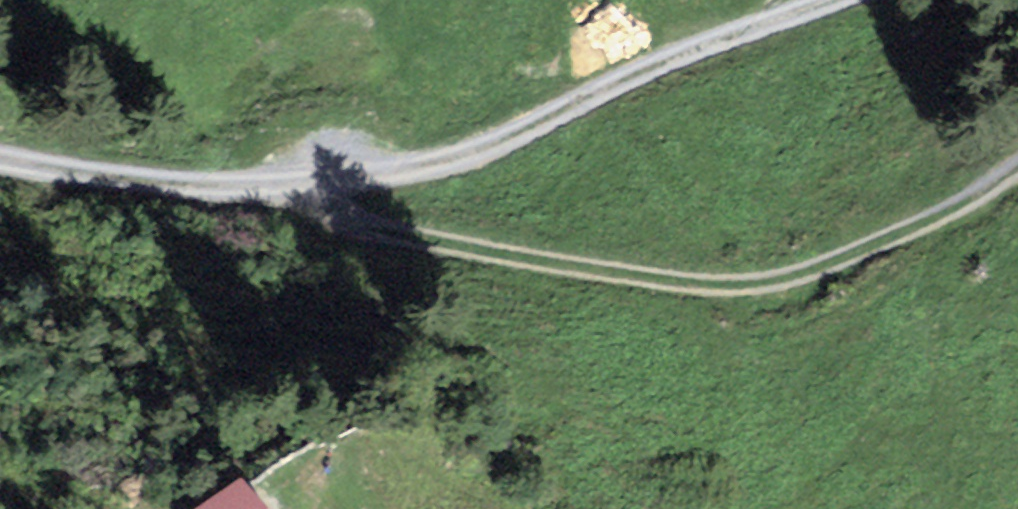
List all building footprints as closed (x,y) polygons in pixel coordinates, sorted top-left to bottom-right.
[(596,18),(558,40),(583,81),(629,58),(596,18)] [(242,480),(202,508),(263,508),(242,480)]
